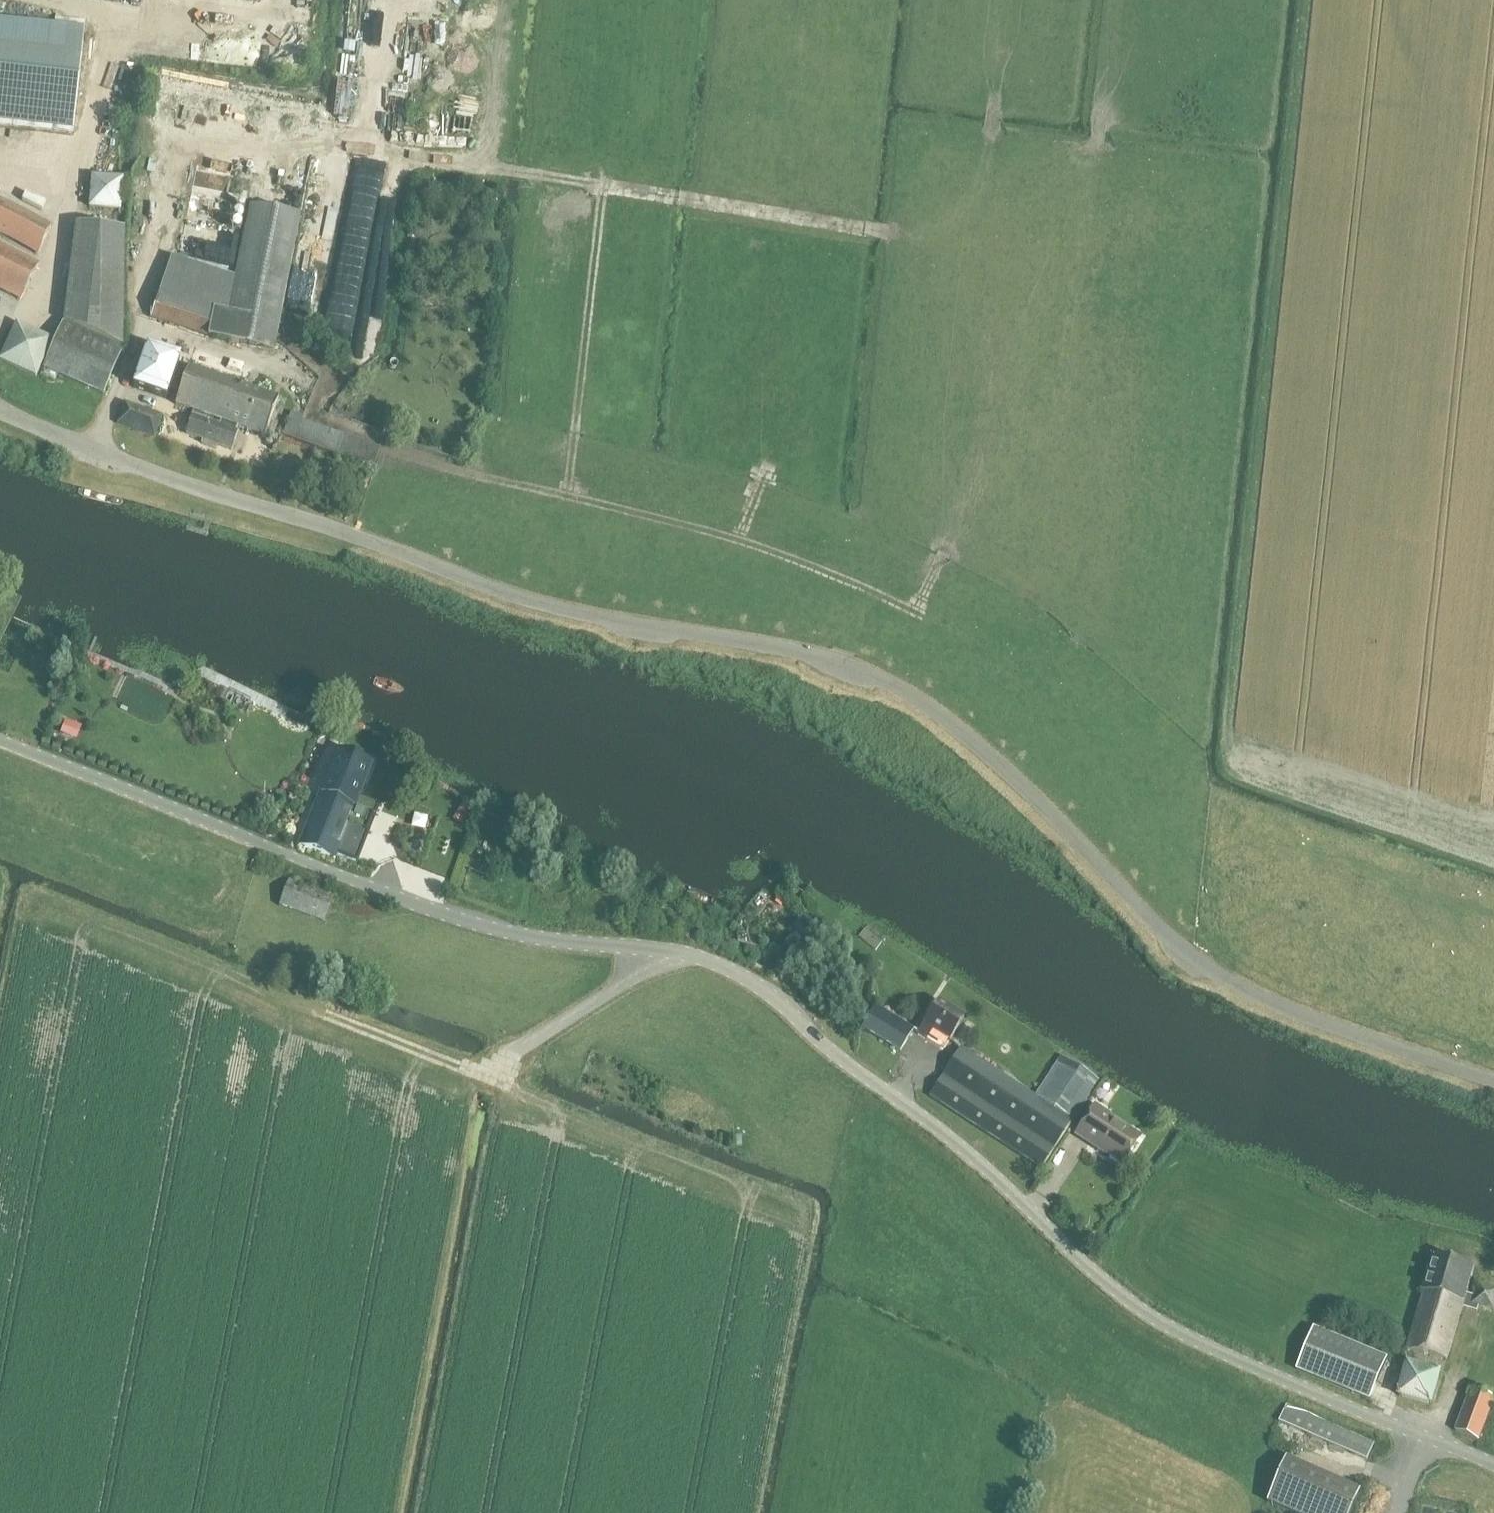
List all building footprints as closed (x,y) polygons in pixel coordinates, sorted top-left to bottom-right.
[(74,131),(85,30),(0,21),(0,123),(74,131)] [(299,103),(159,85),(153,135),(292,153),(299,103)] [(330,326),(358,331),(383,171),(355,167),(330,326)] [(88,207),(121,211),(124,179),(92,175),(88,207)] [(344,211),(348,182),(337,181),(333,209),(344,211)] [(0,201),(0,236),(37,255),(51,227),(0,201)] [(152,317),(209,335),(209,337),(274,350),(301,214),(250,204),(236,278),(171,257),(152,317)] [(104,393),(124,348),(125,229),(76,223),(64,322),(44,367),(104,393)] [(20,300),(39,264),(0,244),(0,290),(20,300)] [(35,376),(54,340),(17,322),(0,356),(0,358),(35,376)] [(147,347),(133,388),(166,400),(181,359),(147,347)] [(189,368),(176,404),(222,420),(220,424),(193,415),(187,433),(203,439),(202,444),(217,448),(218,444),(232,449),(239,431),(236,430),(238,426),(265,436),(278,399),(189,368)] [(125,403),(117,423),(155,437),(163,416),(125,403)] [(292,410),(285,432),(371,462),(379,440),(292,410)] [(71,737),(76,725),(67,721),(61,733),(71,737)] [(324,785),(300,846),(334,859),(337,852),(349,821),(364,827),(375,802),(359,796),(372,765),(356,758),(337,751),(335,754),(325,751),(314,781),(324,785)] [(279,905),(324,922),(334,896),(289,879),(279,905)] [(812,936),(798,921),(790,927),(804,942),(812,936)] [(963,1015),(939,1000),(919,1031),(927,1035),(932,1027),(949,1038),(963,1015)] [(862,1024),(900,1049),(913,1029),(875,1004),(862,1024)] [(930,1093),(1043,1167),(1099,1080),(1060,1054),(1034,1094),(961,1046),(930,1093)] [(1076,1133),(1123,1162),(1141,1134),(1094,1105),(1076,1133)] [(1094,1234),(1086,1238),(1089,1245),(1097,1241),(1094,1234)] [(1409,1347),(1448,1358),(1462,1307),(1467,1308),(1469,1301),(1493,1308),(1493,1287),(1479,1282),(1475,1295),(1467,1292),(1474,1265),(1433,1253),(1423,1289),(1425,1289),(1412,1336),(1409,1347)] [(1388,1359),(1314,1329),(1297,1370),(1371,1400),(1388,1359)] [(1397,1395),(1432,1406),(1443,1370),(1408,1359),(1397,1395)] [(1480,1438),(1493,1402),(1493,1396),(1473,1387),(1456,1429),(1480,1438)] [(1286,1405),(1280,1420),(1368,1458),(1374,1443),(1286,1405)] [(1296,1512),(1353,1512),(1367,1480),(1290,1447),(1268,1500),(1296,1512)]
